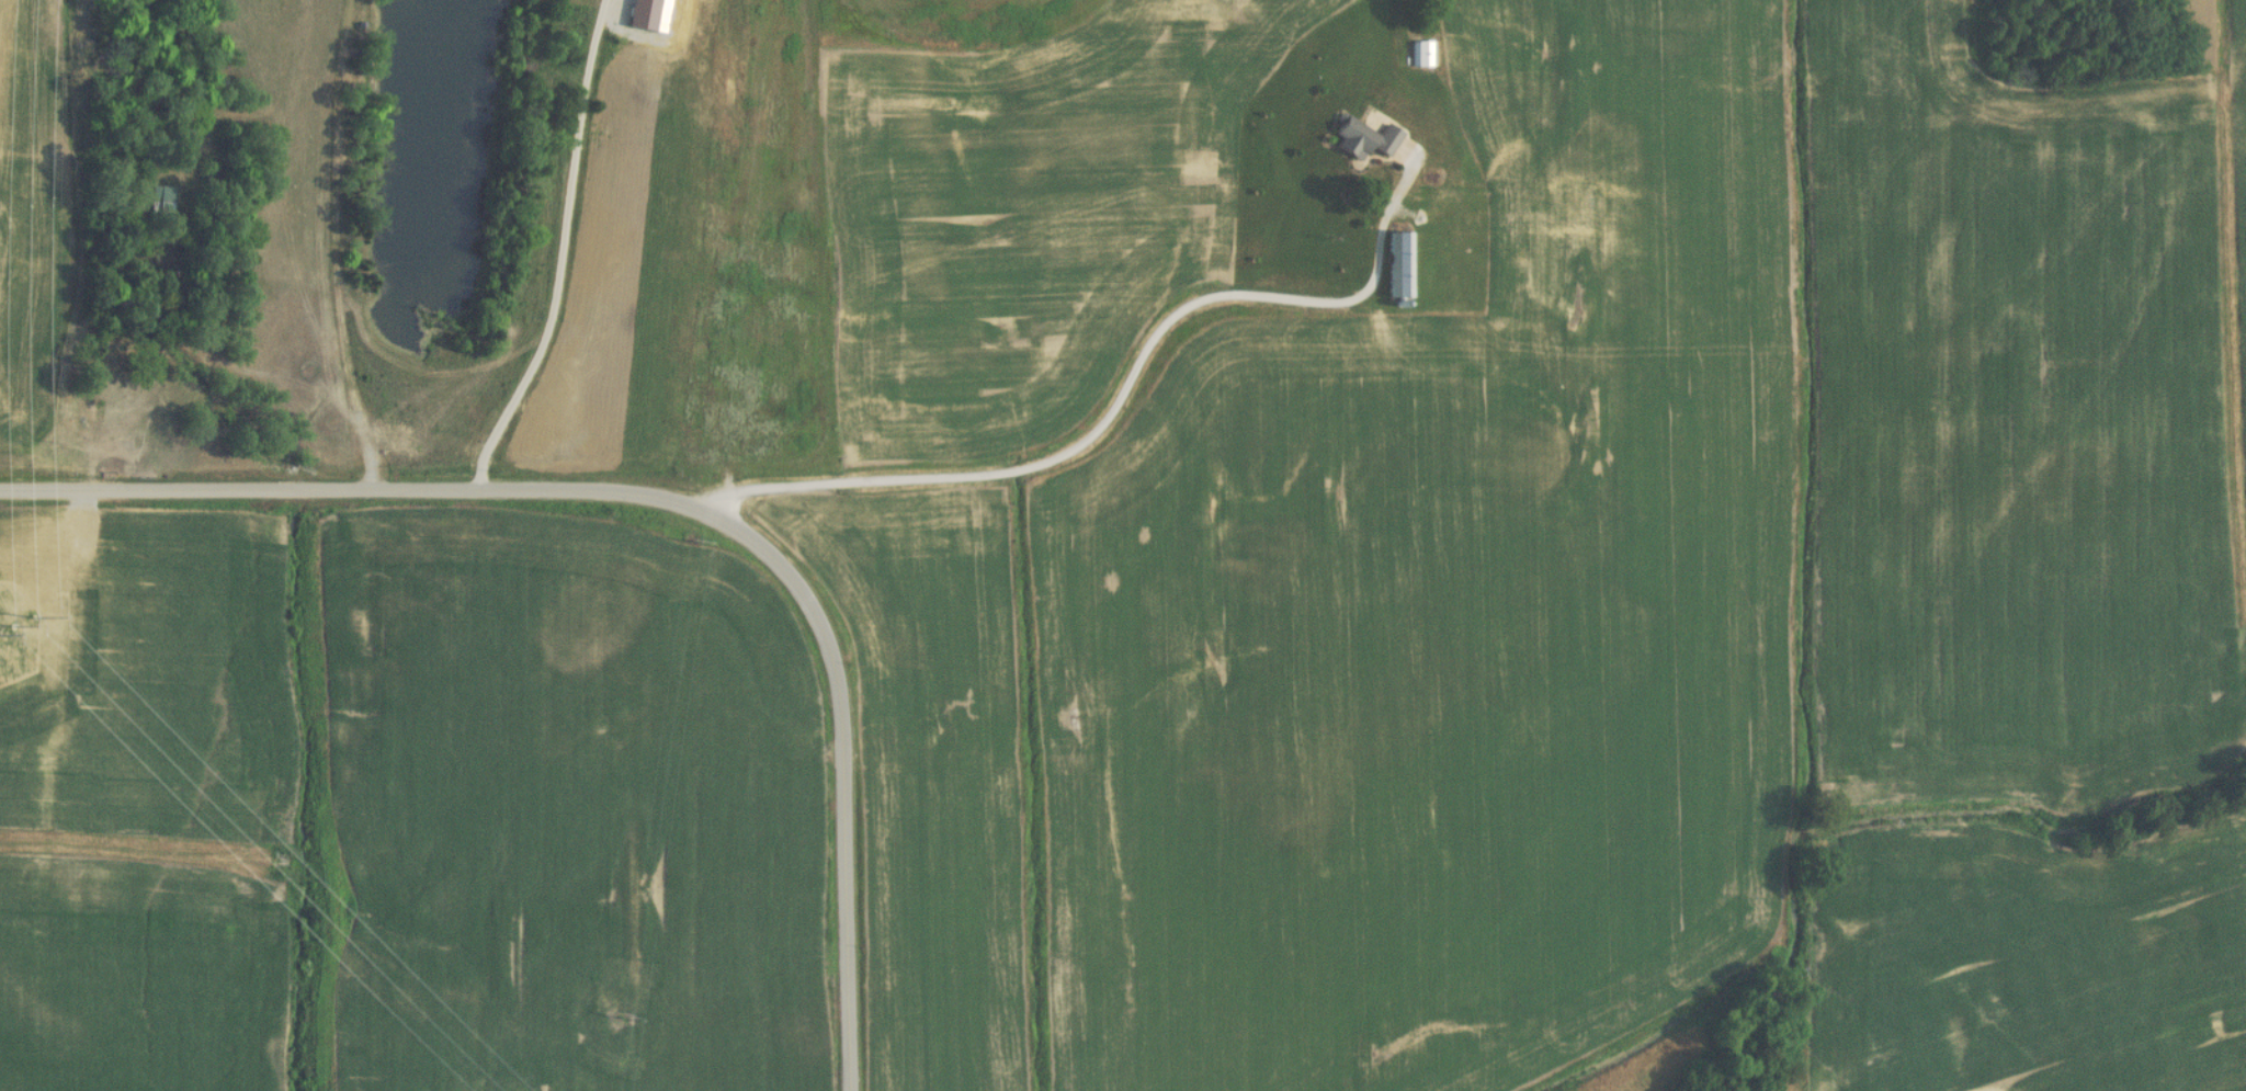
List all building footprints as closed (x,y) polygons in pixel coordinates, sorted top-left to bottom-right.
[(1429,44),(1409,44),(1409,70),(1429,70),(1429,44)] [(1377,139),(1342,116),(1330,135),(1340,142),(1335,150),(1358,165),(1369,149),(1386,160),(1401,137),(1385,127),(1377,139)] [(146,220),(167,222),(170,190),(149,188),(146,220)] [(1389,301),(1406,301),(1406,236),(1389,236),(1389,301)]
